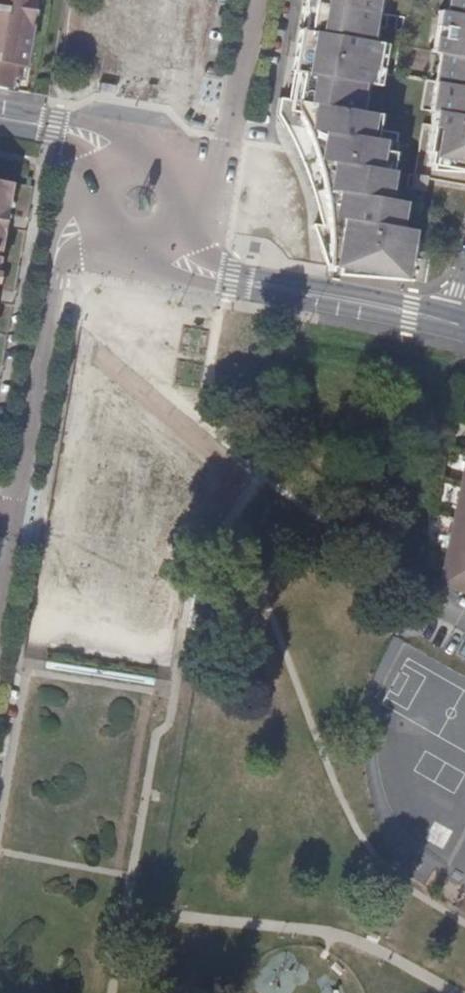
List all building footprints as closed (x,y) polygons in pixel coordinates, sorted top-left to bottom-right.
[(15,91),(19,65),(22,66),(33,0),(0,0),(0,89),(15,91)] [(311,4),(373,15),(376,0),(312,0),(311,4)] [(441,52),(436,82),(464,88),(464,0),(450,0),(448,11),(441,52)] [(304,43),(311,4),(304,3),(300,28),(298,28),(291,70),(293,70),(288,98),(294,99),(301,58),(310,59),(313,45),(304,43)] [(373,15),(311,4),(304,43),(313,45),(310,59),(301,58),(294,99),(288,98),(281,97),(278,111),(284,124),(303,127),(310,141),(317,142),(314,157),(319,170),(327,172),(323,189),(327,213),(330,214),(328,226),(321,225),(315,224),(328,264),(409,278),(414,248),(404,246),(405,236),(399,235),(404,200),(384,196),(392,150),(382,148),(383,138),(374,137),(377,113),(358,109),(362,82),(370,83),(377,41),(370,40),(373,15)] [(441,52),(448,11),(439,9),(432,51),(441,52)] [(385,42),(377,41),(370,83),(379,85),(385,42)] [(464,109),(464,88),(436,82),(431,111),(434,111),(427,152),(430,152),(429,163),(464,170),(464,117),(464,109)] [(303,127),(284,124),(294,140),(306,167),(312,186),(317,201),(319,211),(321,225),(328,226),(330,214),(327,213),(323,189),(327,172),(319,170),(314,157),(317,142),(310,141),(303,127)] [(13,184),(0,182),(0,258),(13,184)] [(441,589),(464,593),(464,476),(441,589)]
